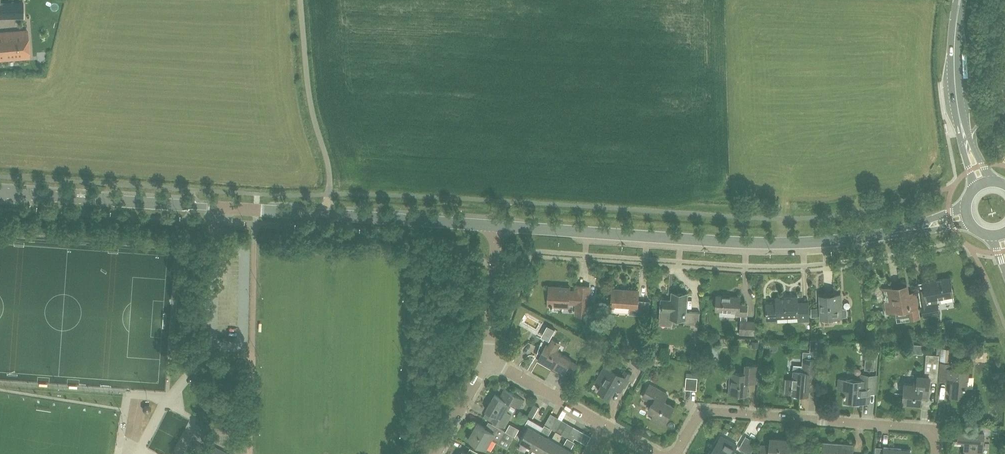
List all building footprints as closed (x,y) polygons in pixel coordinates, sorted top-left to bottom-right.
[(15,3),(0,3),(0,18),(15,17),(15,3)] [(29,57),(27,31),(0,33),(0,59),(29,57)] [(917,284),(921,305),(923,315),(939,312),(937,297),(953,294),(950,278),(917,284)] [(907,284),(883,289),(887,312),(908,309),(910,318),(919,317),(915,296),(909,297),(907,284)] [(588,314),(589,286),(578,286),(577,290),(569,289),(569,288),(550,286),(548,304),(568,305),(568,302),(577,302),(576,313),(588,314)] [(649,315),(650,301),(639,300),(639,290),(612,288),(611,306),(630,307),(629,314),(649,315)] [(673,324),(673,317),(684,317),(684,322),(700,323),(700,311),(685,311),(687,293),(672,292),(672,299),(662,299),(661,310),(660,310),(659,323),(673,324)] [(845,308),(842,308),(841,294),(834,294),(834,296),(821,296),(822,315),(835,315),(835,316),(846,316),(847,315),(847,309),(845,308)] [(755,335),(756,321),(746,321),(747,316),(748,305),(740,305),(741,296),(717,295),(716,309),(737,311),(736,315),(742,316),(741,334),(755,335)] [(787,316),(798,316),(798,321),(810,320),(809,302),(798,302),(797,296),(776,298),(776,303),(766,304),(767,320),(777,319),(777,315),(787,314),(787,316)] [(548,325),(542,335),(549,339),(555,328),(548,325)] [(571,360),(572,359),(561,353),(561,352),(558,350),(561,344),(557,341),(552,338),(548,345),(542,341),(536,356),(553,366),(553,367),(564,373),(570,377),(578,364),(571,360)] [(926,354),(924,376),(918,375),(917,384),(905,383),(903,402),(920,404),(921,391),(929,391),(930,381),(937,382),(939,356),(940,356),(941,347),(937,347),(936,354),(926,354)] [(941,348),(940,363),(939,379),(951,380),(950,394),(967,395),(969,369),(951,368),(952,363),(948,363),(949,349),(941,348)] [(645,370),(652,357),(634,352),(631,357),(633,358),(631,362),(645,370)] [(820,359),(803,357),(802,366),(794,365),(793,380),(787,379),(786,392),(792,393),(792,394),(808,395),(809,389),(817,389),(818,380),(820,362),(820,359)] [(621,392),(631,374),(625,370),(622,375),(605,365),(599,376),(604,379),(598,390),(610,397),(615,388),(621,392)] [(759,366),(752,365),(745,365),(744,374),(731,373),(730,393),(746,394),(747,381),(758,382),(759,366)] [(838,389),(846,389),(845,402),(860,403),(860,402),(870,403),(871,393),(876,393),(878,374),(860,373),(860,381),(847,380),(847,378),(846,379),(839,378),(838,389)] [(697,391),(698,378),(687,377),(686,390),(697,391)] [(663,427),(667,420),(666,420),(674,406),(664,401),(667,394),(650,384),(643,397),(652,402),(648,409),(653,412),(650,419),(663,427)] [(520,408),(524,400),(505,388),(500,397),(495,394),(485,410),(494,415),(491,420),(504,427),(511,415),(505,412),(510,403),(520,408)] [(540,407),(534,403),(528,414),(533,418),(540,407)] [(557,416),(551,413),(544,424),(550,427),(557,416)] [(568,423),(562,420),(556,431),(562,434),(568,423)] [(499,441),(505,430),(492,423),(489,429),(476,422),(471,430),(474,431),(470,438),(469,438),(485,447),(491,436),(499,441)] [(972,432),(958,431),(957,441),(964,441),(963,453),(983,453),(984,433),(981,432),(982,425),(976,424),(975,428),(973,428),(972,432)] [(520,440),(531,447),(540,432),(528,425),(520,440)] [(516,435),(520,428),(516,426),(512,433),(516,435)] [(579,429),(574,426),(567,437),(573,440),(579,429)] [(544,453),(557,453),(563,445),(558,442),(562,437),(560,436),(562,434),(556,431),(551,439),(543,453),(544,453)] [(531,447),(543,453),(551,439),(540,432),(531,447)] [(736,444),(721,436),(711,453),(731,453),(736,444)] [(751,453),(757,442),(745,436),(739,448),(751,453)] [(794,452),(787,451),(788,439),(771,437),(770,444),(760,444),(760,453),(793,453),(794,452)] [(854,445),(823,442),(822,453),(853,453),(854,445)] [(574,452),(563,445),(557,453),(573,453),(574,452)]
